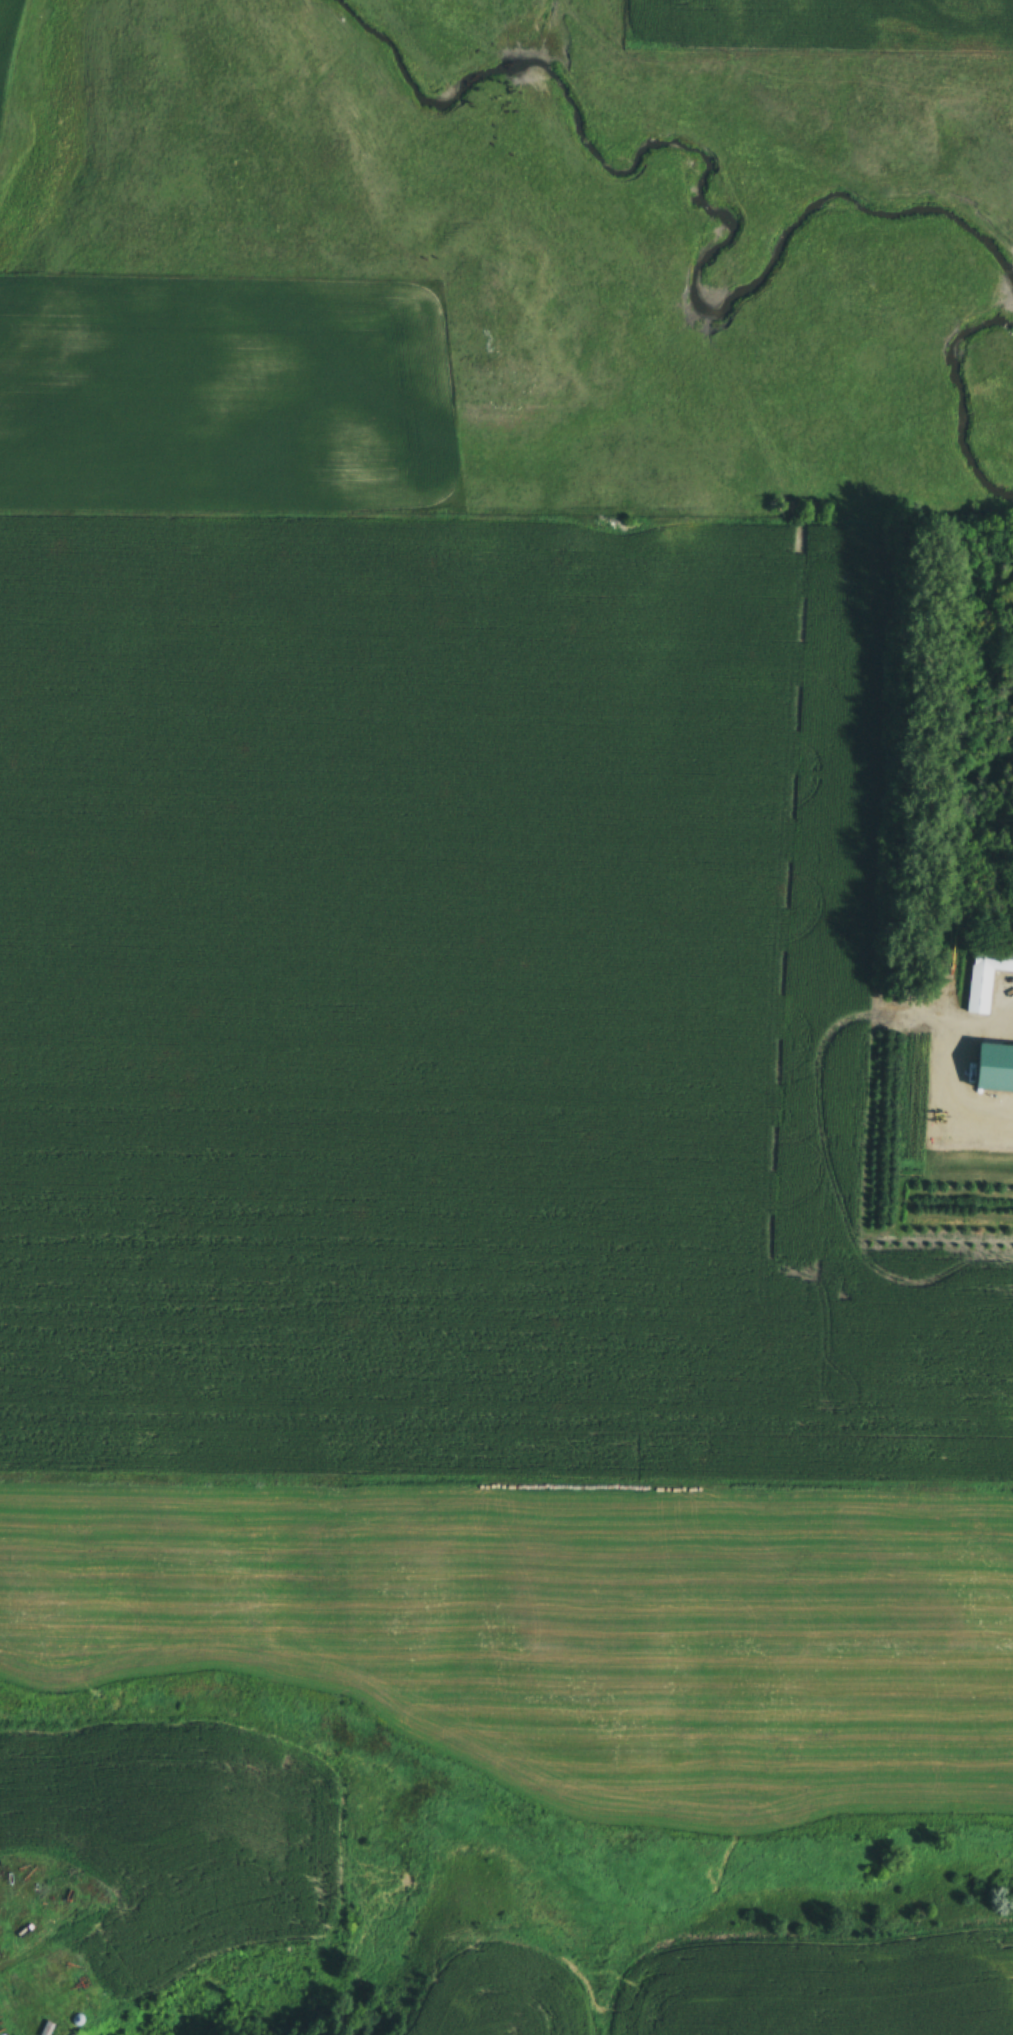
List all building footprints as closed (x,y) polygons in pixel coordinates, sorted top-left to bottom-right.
[(990,1015),(993,971),(1012,972),(1012,952),(972,950),(968,1014),(990,1015)] [(1012,1095),(1012,1046),(956,1042),(953,1091),(1012,1095)]
